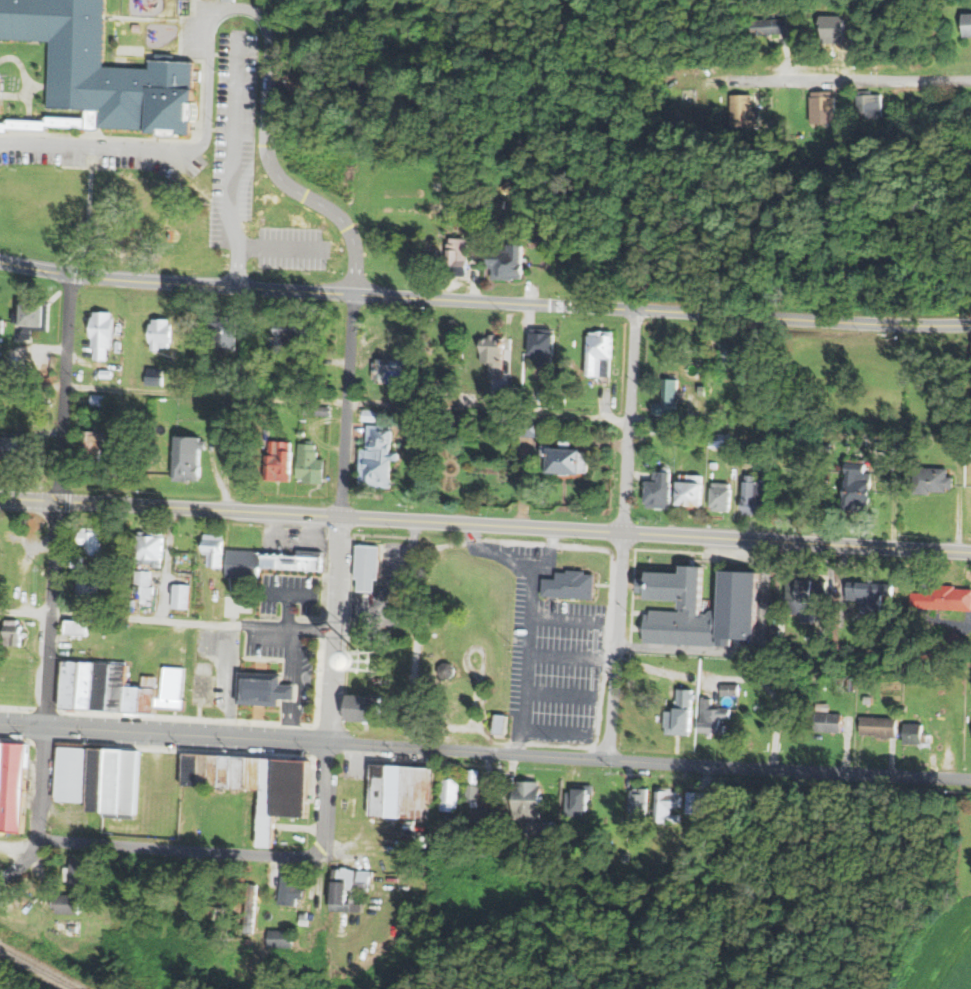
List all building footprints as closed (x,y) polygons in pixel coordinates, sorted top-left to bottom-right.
[(51,42),(0,39),(0,0),(107,0),(104,65),(151,68),(151,61),(180,62),(196,63),(193,133),(87,128),(88,110),(48,109),(51,42)] [(963,15),(970,15),(970,37),(964,37),(963,15)] [(787,19),(787,34),(752,35),(751,20),(787,19)] [(832,91),(832,97),(835,96),(836,112),(841,112),(841,124),(810,125),(809,98),(812,98),(812,92),(832,91)] [(881,94),(871,95),(871,91),(860,91),(860,96),(856,96),(857,118),(882,117),(881,94)] [(731,96),(751,95),(752,110),(760,110),(761,128),(731,128),(731,96)] [(464,207),(450,207),(450,219),(464,219),(464,207)] [(466,236),(447,236),(447,270),(466,270),(466,236)] [(522,240),(521,280),(490,279),(491,267),(485,267),(486,239),(522,240)] [(19,290),(18,313),(12,312),(11,321),(20,321),(19,336),(31,337),(32,329),(47,330),(49,292),(19,290)] [(92,358),(93,346),(90,346),(92,310),(120,311),(118,359),(92,358)] [(236,316),(226,315),(225,320),(211,319),(209,351),(234,352),(236,316)] [(167,318),(153,318),(153,323),(149,323),(148,342),(148,349),(170,349),(170,343),(170,323),(167,323),(167,318)] [(322,320),(322,339),(293,338),(293,351),(272,351),(272,319),(322,320)] [(528,329),(554,330),(553,372),(526,371),(528,329)] [(612,331),(610,377),(584,375),(586,329),(612,331)] [(501,337),(495,337),(495,332),(488,332),(487,337),(480,337),(480,342),(476,342),(476,359),(488,360),(488,376),(500,376),(501,337)] [(402,358),(401,383),(371,382),(372,357),(402,358)] [(145,366),(144,380),(161,381),(162,367),(145,366)] [(99,369),(99,377),(111,377),(111,369),(99,369)] [(653,402),(653,415),(676,415),(677,401),(682,401),(682,391),(678,391),(679,378),(662,378),(662,402),(653,402)] [(237,381),(237,389),(225,389),(226,380),(237,381)] [(290,381),(289,388),(276,388),(277,380),(290,381)] [(698,384),(698,395),(705,396),(706,384),(698,384)] [(8,394),(0,394),(0,387),(23,388),(23,401),(7,400),(8,394)] [(509,406),(510,387),(500,387),(499,406),(509,406)] [(89,393),(106,394),(105,408),(88,407),(89,393)] [(303,405),(302,413),(330,415),(330,407),(303,405)] [(362,408),(361,420),(380,421),(381,409),(362,408)] [(248,416),(248,427),(263,428),(263,416),(248,416)] [(215,420),(214,430),(225,430),(225,420),(215,420)] [(367,425),(392,426),(391,449),(398,449),(397,460),(389,460),(388,486),(358,485),(359,448),(366,448),(367,425)] [(660,427),(659,434),(646,434),(647,426),(660,427)] [(103,430),(81,429),(81,439),(75,439),(75,448),(79,448),(79,462),(102,463),(103,430)] [(36,462),(37,433),(1,431),(0,446),(0,460),(36,462)] [(709,432),(708,447),(729,448),(730,433),(709,432)] [(199,435),(173,434),(171,476),(198,477),(199,448),(204,448),(204,440),(200,440),(199,435)] [(579,447),(578,472),(540,471),(541,445),(557,446),(557,438),(569,439),(569,447),(579,447)] [(113,472),(135,473),(137,441),(114,440),(113,472)] [(290,482),(262,481),(263,452),(269,452),(269,440),(292,441),(290,482)] [(891,440),(891,454),(904,454),(904,440),(891,440)] [(298,441),(296,478),(302,478),(302,482),(322,483),(323,459),(318,458),(318,449),(315,448),(315,441),(298,441)] [(841,508),(869,510),(871,472),(865,472),(865,464),(844,463),(841,508)] [(913,465),(911,494),(930,495),(930,491),(946,492),(946,487),(951,487),(952,477),(947,477),(948,467),(913,465)] [(669,467),(669,481),(671,481),(670,504),(668,504),(668,509),(645,508),(645,503),(642,503),(643,479),(652,479),(652,470),(661,470),(661,466),(669,467)] [(686,474),(703,475),(701,506),(674,504),(675,479),(686,480),(686,474)] [(744,474),(744,480),(742,480),(741,515),(764,516),(765,481),(754,480),(754,475),(744,474)] [(712,481),(712,485),(709,485),(708,506),(710,506),(710,510),(729,511),(730,482),(712,481)] [(78,526),(77,543),(84,543),(84,552),(100,553),(101,528),(78,526)] [(137,529),(164,531),(162,567),(150,566),(150,558),(134,557),(137,529)] [(203,533),(223,534),(220,566),(206,565),(207,553),(202,553),(203,533)] [(358,546),(357,578),(360,578),(359,592),(375,593),(376,580),(379,580),(381,547),(370,546),(358,546)] [(260,552),(259,568),(322,571),(323,550),(297,549),(296,554),(260,552)] [(260,552),(259,568),(258,579),(224,577),(226,550),(260,552)] [(70,555),(69,566),(83,567),(84,556),(70,555)] [(642,642),(644,613),(648,613),(648,609),(677,611),(678,599),(644,597),(644,592),(636,591),(637,576),(644,577),(645,570),(678,572),(679,565),(703,566),(701,612),(704,613),(710,609),(716,609),(718,568),(756,570),(753,638),(730,637),(730,646),(642,642)] [(151,570),(149,585),(153,586),(153,594),(133,593),(135,569),(151,570)] [(594,574),(593,599),(541,596),(542,578),(555,579),(555,571),(565,572),(565,569),(584,570),(584,573),(594,574)] [(76,575),(97,577),(96,590),(99,590),(98,601),(75,599),(76,575)] [(847,581),(846,600),(860,601),(859,611),(865,611),(864,621),(880,622),(882,594),(892,594),(892,584),(873,583),(874,577),(867,577),(867,582),(847,581)] [(828,580),(827,593),(821,593),(821,606),(816,606),(815,623),(799,622),(799,614),(786,614),(787,579),(828,580)] [(172,583),(189,584),(188,608),(171,607),(172,583)] [(908,608),(970,611),(970,589),(955,588),(956,584),(929,583),(929,591),(909,590),(908,608)] [(770,618),(769,628),(779,628),(779,618),(770,618)] [(3,619),(2,645),(21,646),(21,626),(16,626),(17,620),(3,619)] [(64,620),(63,633),(87,635),(87,621),(64,620)] [(183,710),(155,708),(155,715),(60,709),(63,660),(127,663),(125,684),(140,685),(140,673),(162,675),(162,666),(186,667),(184,697),(183,710)] [(437,673),(436,671),(436,668),(437,665),(439,663),(442,662),(445,661),(448,662),(450,663),(452,665),(453,668),(453,671),(453,674),(451,676),(449,678),(446,679),(443,679),(440,678),(438,676),(437,673)] [(842,670),(840,691),(854,691),(855,670),(842,670)] [(282,700),(294,700),(294,685),(283,685),(280,684),(280,674),(237,672),(235,704),(278,706),(278,699),(282,700)] [(372,677),(372,685),(381,686),(381,678),(372,677)] [(720,683),(720,695),(738,696),(738,684),(720,683)] [(691,690),(689,736),(665,734),(665,727),(662,727),(663,709),(673,710),(673,705),(675,706),(676,690),(691,690)] [(345,693),(343,718),(382,721),(384,696),(345,693)] [(700,697),(698,732),(725,733),(725,725),(719,725),(720,718),(730,719),(731,706),(712,706),(712,698),(700,697)] [(813,731),(840,732),(841,714),(827,714),(828,703),(815,702),(813,731)] [(494,714),(492,734),(506,735),(507,715),(494,714)] [(897,717),(896,737),(859,735),(860,715),(897,717)] [(903,723),(903,745),(915,745),(915,748),(930,748),(930,733),(923,733),(923,723),(903,723)] [(21,832),(0,831),(0,742),(27,744),(21,832)] [(57,743),(141,749),(137,815),(85,811),(86,802),(53,800),(57,743)] [(180,752),(308,759),(305,815),(274,814),(272,846),(255,845),(258,792),(178,787),(180,752)] [(371,764),(433,767),(430,819),(368,815),(371,764)] [(467,769),(479,769),(479,774),(481,775),(480,781),(478,781),(477,800),(466,800),(467,769)] [(441,778),(439,810),(457,811),(459,779),(441,778)] [(515,781),(515,788),(507,788),(507,798),(513,798),(513,819),(542,819),(542,786),(538,786),(538,781),(515,781)] [(648,788),(647,820),(627,819),(628,790),(633,790),(633,787),(648,788)] [(657,787),(657,790),(655,790),(654,822),(681,822),(681,815),(670,814),(671,806),(681,807),(681,791),(671,791),(672,788),(657,787)] [(587,789),(572,788),(572,792),(567,791),(565,815),(582,816),(583,810),(586,810),(587,789)] [(686,790),(686,813),(711,813),(712,790),(686,790)] [(511,817),(495,816),(494,833),(510,834),(511,817)] [(554,846),(554,853),(556,853),(555,863),(539,862),(539,852),(546,852),(546,845),(554,846)] [(622,852),(629,852),(629,862),(621,862),(622,852)] [(70,853),(69,867),(63,867),(62,881),(66,881),(66,885),(90,887),(91,877),(85,876),(88,855),(70,853)] [(331,867),(371,870),(370,891),(358,890),(357,903),(363,904),(362,913),(328,910),(331,867)] [(301,873),(282,871),(278,904),(296,906),(297,899),(303,899),(304,889),(299,889),(301,873)] [(258,884),(243,883),(239,931),(254,932),(258,884)] [(80,895),(54,894),(54,896),(51,896),(50,904),(54,904),(54,913),(79,914),(80,895)] [(299,913),(299,925),(308,925),(308,919),(305,919),(305,913),(299,913)] [(79,920),(79,929),(66,928),(66,919),(79,920)] [(268,929),(293,930),(292,948),(267,947),(268,929)]
